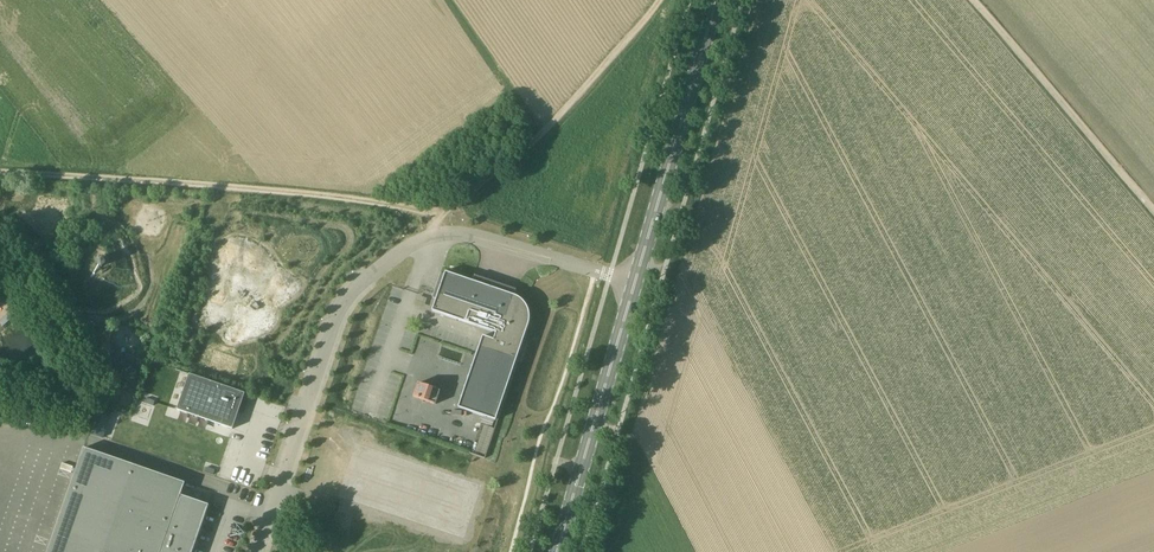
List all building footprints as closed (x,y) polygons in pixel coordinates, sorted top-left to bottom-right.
[(494,340),(483,336),(459,408),(496,420),(517,360),(521,362),(528,342),(524,340),(529,325),(529,323),(530,320),(530,317),(530,314),(529,312),(529,310),(528,307),(526,305),(525,302),(523,300),(520,298),(518,297),(516,296),(515,296),(517,289),(475,275),(473,281),(446,272),(445,274),(441,273),(433,297),(436,299),(432,311),(496,333),(494,340)] [(247,404),(243,403),(246,393),(190,373),(178,409),(234,429),(241,409),(245,411),(247,404)] [(436,404),(441,391),(418,383),(414,397),(436,404)] [(481,439),(490,441),(493,427),(484,425),(481,439)] [(182,495),(186,482),(183,481),(90,449),(85,447),(48,551),(193,551),(210,505),(207,504),(182,495)]
